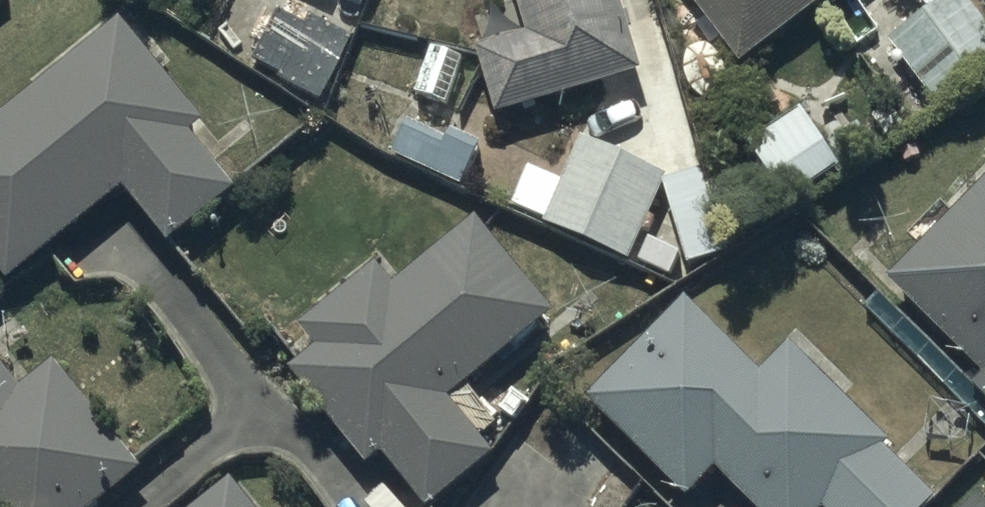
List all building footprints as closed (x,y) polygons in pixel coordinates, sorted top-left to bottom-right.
[(618,0),(515,0),(531,48),(478,65),(498,128),(643,82),(618,0)] [(690,5),(745,78),(848,0),(697,0),(690,5)] [(960,0),(957,0),(892,51),(945,118),(984,86),(984,32),(960,0)] [(306,30),(282,18),(255,74),(325,108),(354,47),(309,25),(306,30)] [(119,33),(0,131),(0,279),(11,292),(122,201),(169,258),(234,205),(189,149),(204,137),(119,33)] [(841,180),(799,122),(748,159),(791,217),(841,180)] [(444,151),(407,133),(392,165),(462,198),(483,153),(450,138),(444,151)] [(564,192),(528,176),(512,212),(549,228),(546,236),(632,273),(669,187),(582,149),(564,192)] [(890,292),(984,384),(984,194),(890,292)] [(378,280),(299,342),(314,362),(289,382),(364,476),(382,462),(418,506),(450,506),(495,471),(449,413),(556,327),(479,231),(394,299),(378,280)] [(688,313),(589,410),(683,506),(691,506),(719,479),(747,506),(932,506),(886,459),(889,456),(793,358),(762,388),(688,313)] [(145,483),(56,370),(20,399),(0,374),(0,506),(114,506),(145,483)] [(974,397),(984,408),(984,385),(974,397)] [(231,493),(213,506),(243,506),(231,493)]
